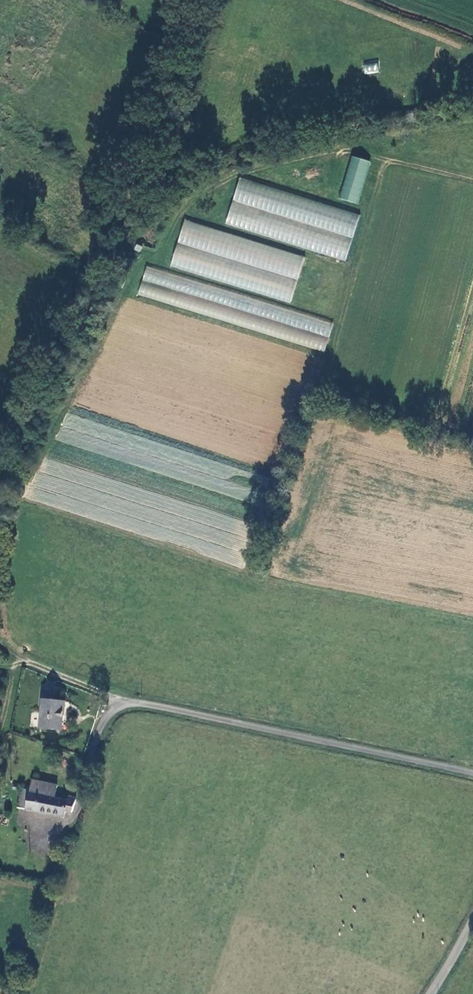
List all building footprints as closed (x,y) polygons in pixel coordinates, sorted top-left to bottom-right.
[(379,63),(363,63),(363,73),(379,73),(379,63)] [(360,205),(373,164),(351,157),(340,199),(360,205)] [(228,224),(347,262),(362,216),(241,178),(228,224)] [(292,304),(307,258),(187,221),(172,267),(292,304)] [(323,361),(336,324),(291,310),(171,273),(147,267),(136,304),(323,361)] [(60,734),(64,705),(41,702),(38,731),(60,734)] [(68,801),(67,804),(56,802),(58,789),(36,785),(34,795),(26,793),(22,812),(65,821),(67,815),(73,817),(76,802),(68,801)]
